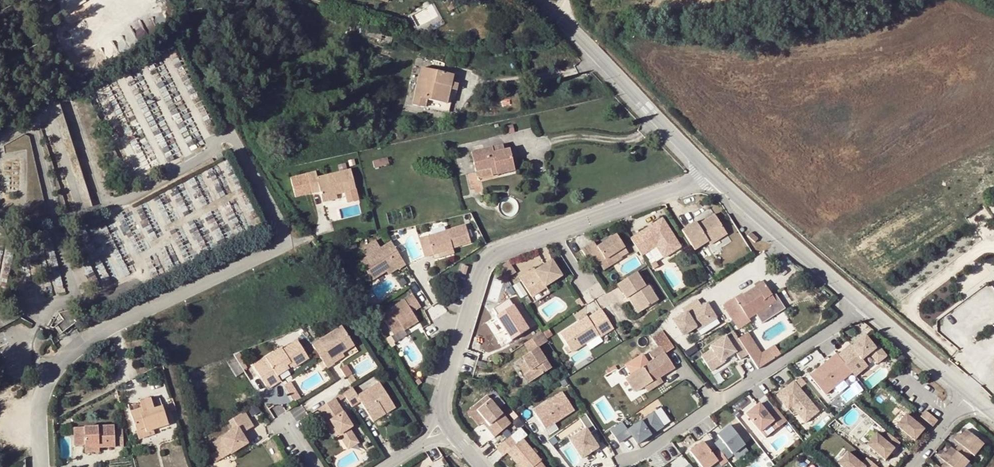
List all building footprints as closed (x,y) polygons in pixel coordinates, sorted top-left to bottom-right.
[(461,0),(442,0),(449,13),(464,5),(461,0)] [(420,69),(416,89),(436,90),(453,91),(456,91),(457,85),(454,85),(455,77),(420,69)] [(436,90),(416,89),(412,106),(424,108),(426,100),(449,105),(453,91),(436,90)] [(426,100),(424,108),(447,114),(449,105),(426,100)] [(503,151),(502,145),(471,153),(476,173),(495,168),(496,175),(513,171),(509,149),(503,151)] [(387,158),(372,162),(373,168),(389,164),(387,158)] [(478,180),(496,175),(495,168),(476,173),(476,174),(478,180)] [(306,174),(311,196),(319,194),(319,197),(322,205),(337,201),(356,196),(349,169),(316,178),(314,172),(306,174)] [(478,180),(476,174),(467,176),(470,190),(479,187),(478,180)] [(692,223),(679,231),(692,251),(706,243),(721,232),(711,216),(694,226),(692,223)] [(659,219),(628,239),(638,255),(646,250),(644,248),(642,244),(651,238),(664,257),(677,248),(666,229),(659,219)] [(422,256),(431,253),(449,247),(468,242),(463,224),(417,238),(422,256)] [(721,232),(706,243),(708,247),(724,236),(721,232)] [(751,232),(748,236),(757,243),(760,239),(751,232)] [(591,243),(579,250),(585,261),(593,262),(594,263),(600,259),(602,262),(615,254),(618,259),(625,255),(614,236),(594,247),(591,243)] [(642,244),(644,248),(650,244),(660,259),(664,257),(651,238),(642,244)] [(403,265),(387,240),(357,259),(369,279),(383,270),(393,264),(395,268),(397,270),(403,265)] [(449,247),(431,253),(432,259),(451,253),(449,247)] [(600,259),(594,263),(598,270),(618,259),(615,254),(602,262),(600,259)] [(533,270),(518,279),(529,295),(551,281),(560,276),(550,260),(533,270)] [(386,274),(395,268),(393,264),(383,270),(386,274)] [(515,274),(518,279),(533,270),(530,265),(515,274)] [(634,272),(614,285),(623,299),(625,297),(628,296),(639,311),(655,300),(645,284),(642,285),(634,272)] [(555,288),(551,281),(529,295),(533,302),(555,288)] [(750,323),(748,320),(755,315),(767,307),(764,302),(771,297),(771,296),(762,283),(743,296),(742,294),(728,303),(727,302),(722,306),(738,331),(750,323)] [(418,307),(410,294),(379,314),(390,331),(399,325),(402,330),(416,321),(410,313),(418,307)] [(767,307),(755,315),(761,325),(784,310),(774,294),(771,296),(771,297),(764,302),(767,307)] [(628,296),(625,297),(635,313),(639,311),(628,296)] [(506,299),(490,309),(495,316),(494,317),(509,340),(526,329),(506,299)] [(679,317),(668,325),(677,339),(690,331),(692,334),(711,322),(701,307),(696,310),(692,303),(677,313),(679,317)] [(599,309),(593,312),(605,332),(611,328),(599,309)] [(56,327),(60,334),(75,323),(74,321),(79,318),(79,312),(69,311),(65,312),(62,312),(60,313),(58,315),(56,317),(50,327),(53,329),(56,327)] [(597,337),(605,332),(593,312),(585,317),(584,316),(557,333),(569,351),(595,334),(597,337)] [(317,354),(327,370),(334,366),(332,363),(343,356),(354,348),(341,328),(319,343),(313,347),(317,354)] [(634,394),(644,388),(658,378),(673,369),(664,354),(672,348),(662,331),(651,338),(657,348),(649,354),(653,361),(647,365),(630,376),(624,380),(634,394)] [(545,340),(540,332),(535,336),(524,342),(529,350),(535,347),(545,340)] [(748,333),(738,339),(748,355),(758,370),(781,355),(774,345),(761,353),(748,333)] [(846,349),(838,356),(851,373),(855,377),(867,366),(862,360),(869,354),(877,363),(886,356),(878,346),(876,348),(865,336),(847,351),(846,349)] [(712,350),(701,357),(710,372),(724,362),(723,361),(735,353),(740,361),(748,355),(738,339),(736,337),(728,343),(724,337),(710,347),(712,350)] [(271,366),(258,374),(269,391),(282,384),(279,378),(293,368),(294,370),(308,360),(297,342),(283,352),(281,350),(267,360),(271,366)] [(527,352),(520,357),(528,371),(521,375),(525,382),(548,368),(535,347),(527,352)] [(836,354),(810,377),(825,395),(851,373),(838,356),(836,354)] [(332,363),(334,366),(345,359),(343,356),(332,363)] [(630,376),(647,365),(641,356),(624,367),(630,376)] [(254,368),(258,374),(271,366),(267,360),(254,368)] [(352,376),(347,366),(340,370),(346,379),(352,376)] [(644,388),(647,393),(662,383),(658,378),(644,388)] [(801,378),(795,383),(800,389),(806,384),(801,378)] [(350,386),(341,392),(350,407),(359,402),(371,420),(394,406),(378,381),(355,395),(350,386)] [(794,382),(777,396),(788,410),(792,407),(796,412),(804,422),(818,411),(800,389),(795,383),(794,382)] [(300,399),(290,383),(284,386),(294,402),(300,399)] [(561,392),(533,412),(544,429),(573,410),(561,392)] [(767,396),(761,400),(768,410),(774,406),(767,396)] [(332,397),(316,408),(320,416),(323,414),(336,434),(346,450),(357,443),(348,429),(351,427),(332,397)] [(484,422),(488,427),(504,417),(486,397),(478,404),(481,407),(475,412),(484,422)] [(150,399),(127,406),(135,431),(145,428),(147,432),(168,425),(162,408),(154,410),(150,399)] [(478,427),(481,424),(484,422),(475,412),(481,407),(478,404),(466,414),(478,427)] [(760,404),(747,415),(761,432),(774,421),(779,427),(787,421),(775,407),(767,413),(760,404)] [(243,410),(227,420),(232,428),(211,442),(217,452),(219,456),(227,451),(230,455),(248,444),(242,435),(241,432),(243,430),(242,428),(250,423),(243,410)] [(925,410),(919,416),(933,427),(938,420),(925,410)] [(622,423),(610,431),(619,444),(631,436),(637,445),(663,427),(653,413),(628,431),(622,423)] [(323,414),(320,416),(333,436),(336,434),(323,414)] [(585,414),(579,419),(586,430),(569,441),(582,460),(598,449),(589,435),(596,431),(585,414)] [(906,416),(896,428),(915,443),(925,431),(906,416)] [(504,417),(486,428),(495,439),(511,425),(504,417)] [(254,428),(250,423),(242,428),(243,430),(241,432),(242,435),(254,428)] [(74,447),(85,445),(99,444),(98,448),(114,447),(124,447),(123,429),(113,430),(113,426),(73,428),(74,447)] [(720,440),(714,444),(718,450),(726,460),(732,456),(732,455),(744,445),(729,426),(717,436),(720,440)] [(971,461),(969,459),(973,454),(975,456),(984,444),(965,428),(960,434),(958,432),(953,438),(960,444),(955,449),(951,446),(946,453),(943,451),(938,456),(945,462),(941,466),(966,466),(971,461)] [(877,434),(867,446),(887,462),(901,445),(888,434),(884,439),(877,434)] [(497,449),(504,458),(508,455),(518,466),(544,466),(545,466),(523,441),(519,444),(512,436),(497,449)] [(690,452),(701,466),(711,466),(718,462),(721,466),(728,462),(726,460),(718,450),(712,455),(703,442),(690,452)] [(99,444),(85,445),(85,453),(98,452),(98,448),(99,444)] [(217,452),(210,457),(215,464),(222,460),(230,455),(227,451),(219,456),(217,452)] [(839,466),(841,466),(878,466),(868,459),(864,464),(850,453),(839,466)]
